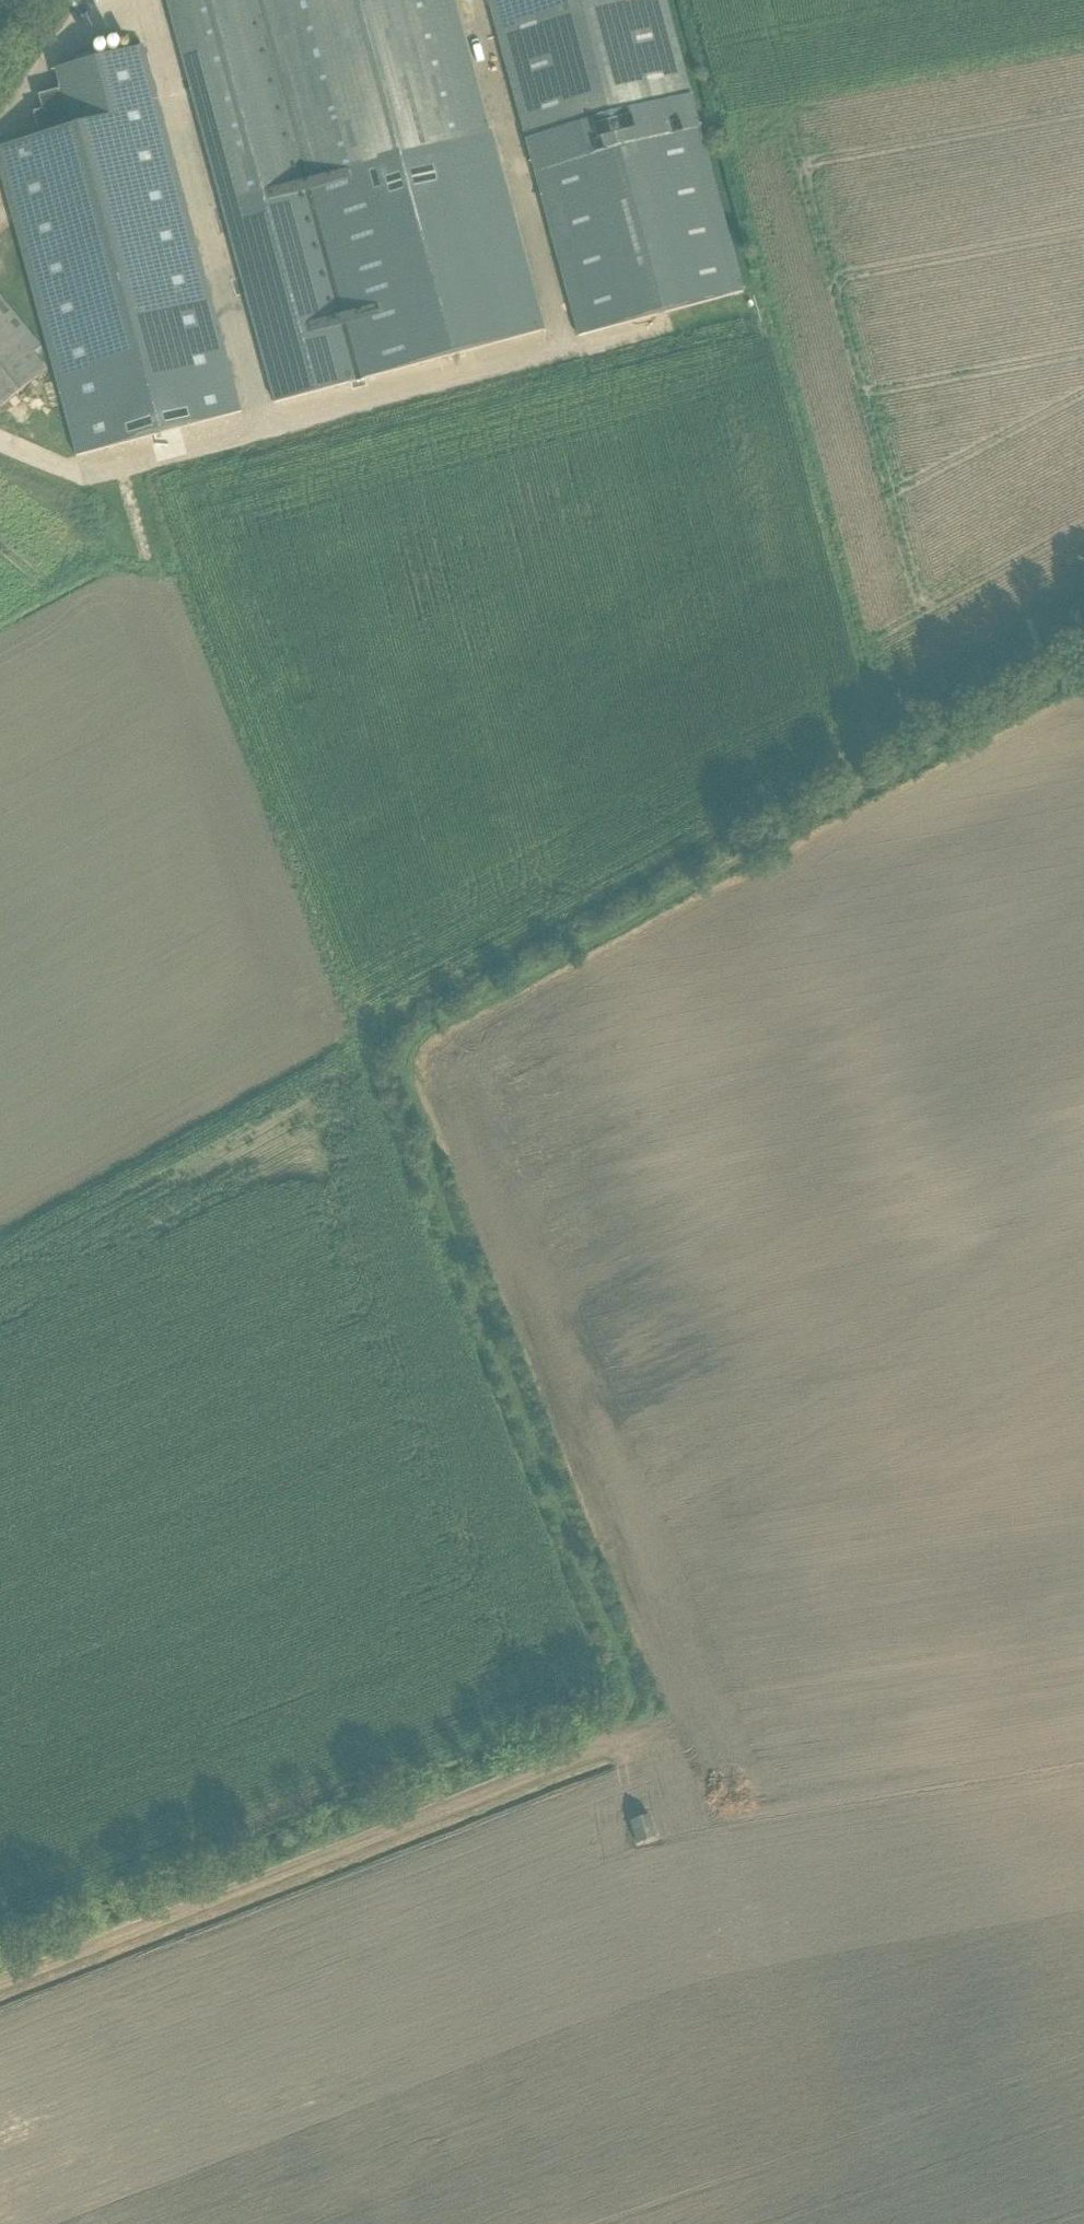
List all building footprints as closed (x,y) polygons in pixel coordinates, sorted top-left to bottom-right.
[(221,206),(372,166),(376,181),(418,170),(414,155),(489,135),(453,0),(166,0),(221,206)] [(525,141),(567,130),(571,145),(652,124),(647,108),(689,97),(664,0),(487,0),(525,141)] [(0,147),(0,175),(76,456),(240,412),(142,46),(54,70),(59,90),(37,96),(41,111),(32,113),(39,137),(0,147)] [(567,130),(525,141),(577,337),(742,292),(689,97),(647,108),(652,124),(571,145),(567,130)] [(372,166),(221,206),(273,401),(541,329),(489,135),(414,155),(418,170),(376,181),(372,166)] [(45,371),(32,354),(40,348),(0,298),(0,407),(45,371)] [(634,1820),(639,1845),(657,1841),(652,1816),(634,1820)]
